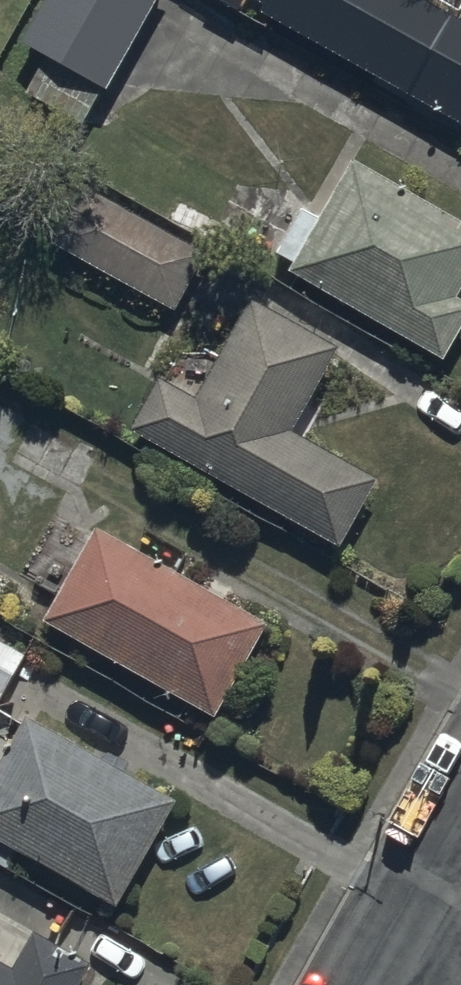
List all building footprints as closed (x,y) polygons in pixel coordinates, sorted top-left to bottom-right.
[(26,27),(113,78),(159,0),(42,0),(26,27)] [(458,4),(451,0),(261,0),(460,107),(460,0),(459,0),(458,4)] [(291,258),(447,347),(460,323),(460,211),(353,150),(291,258)] [(78,183),(50,236),(178,302),(206,249),(78,183)] [(164,365),(135,415),(346,538),(386,469),(298,418),(343,339),(260,291),(204,388),(164,365)] [(98,517),(47,611),(221,707),(273,613),(98,517)] [(0,622),(0,680),(7,684),(31,639),(0,622)] [(20,840),(124,896),(181,789),(28,708),(1,759),(0,758),(0,854),(9,859),(20,840)] [(92,949),(39,922),(20,958),(0,947),(0,984),(73,984),(92,949)]
